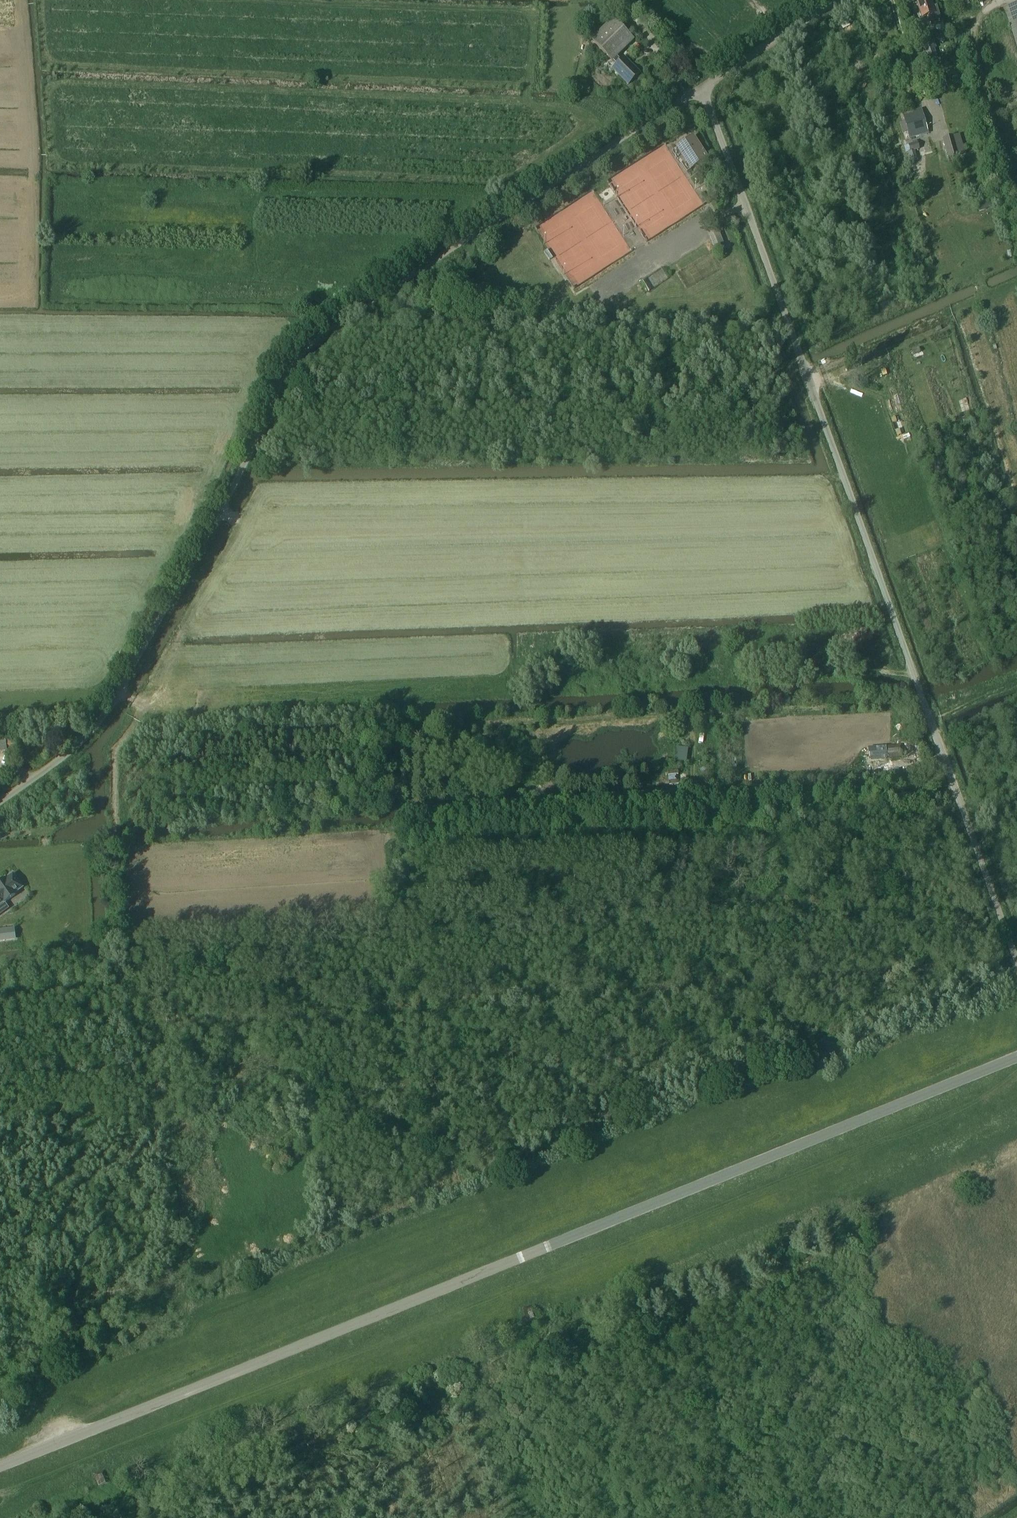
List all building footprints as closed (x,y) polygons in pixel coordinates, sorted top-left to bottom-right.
[(931,0),(923,0),(917,2),(924,25),(941,20),(937,6),(933,7),(931,0)] [(1003,8),(1016,49),(1016,3),(1003,8)] [(591,40),(612,62),(635,40),(613,18),(591,40)] [(929,33),(921,35),(930,66),(938,63),(934,49),(933,49),(931,43),(932,42),(929,33)] [(639,74),(625,58),(613,69),(628,85),(639,74)] [(922,113),(904,118),(910,139),(928,134),(922,113)] [(911,145),(909,139),(907,140),(905,135),(900,137),(903,145),(906,154),(919,149),(917,143),(911,145)] [(708,159),(694,137),(677,148),(691,170),(708,159)] [(953,137),(943,140),(949,160),(959,157),(953,137)] [(979,212),(994,207),(991,199),(975,204),(979,212)] [(711,236),(715,248),(726,244),(721,232),(711,236)] [(7,749),(22,748),(22,737),(6,738),(0,738),(0,753),(7,752),(7,749)] [(677,760),(689,761),(689,747),(677,747),(677,760)] [(8,908),(5,903),(17,894),(16,893),(23,888),(14,875),(6,880),(6,879),(0,883),(0,914),(8,908)] [(0,930),(0,942),(16,940),(15,928),(0,930)] [(524,1310),(529,1323),(540,1319),(535,1305),(524,1310)] [(18,1417),(13,1404),(2,1408),(7,1421),(18,1417)] [(114,1482),(109,1468),(98,1473),(103,1486),(114,1482)]
